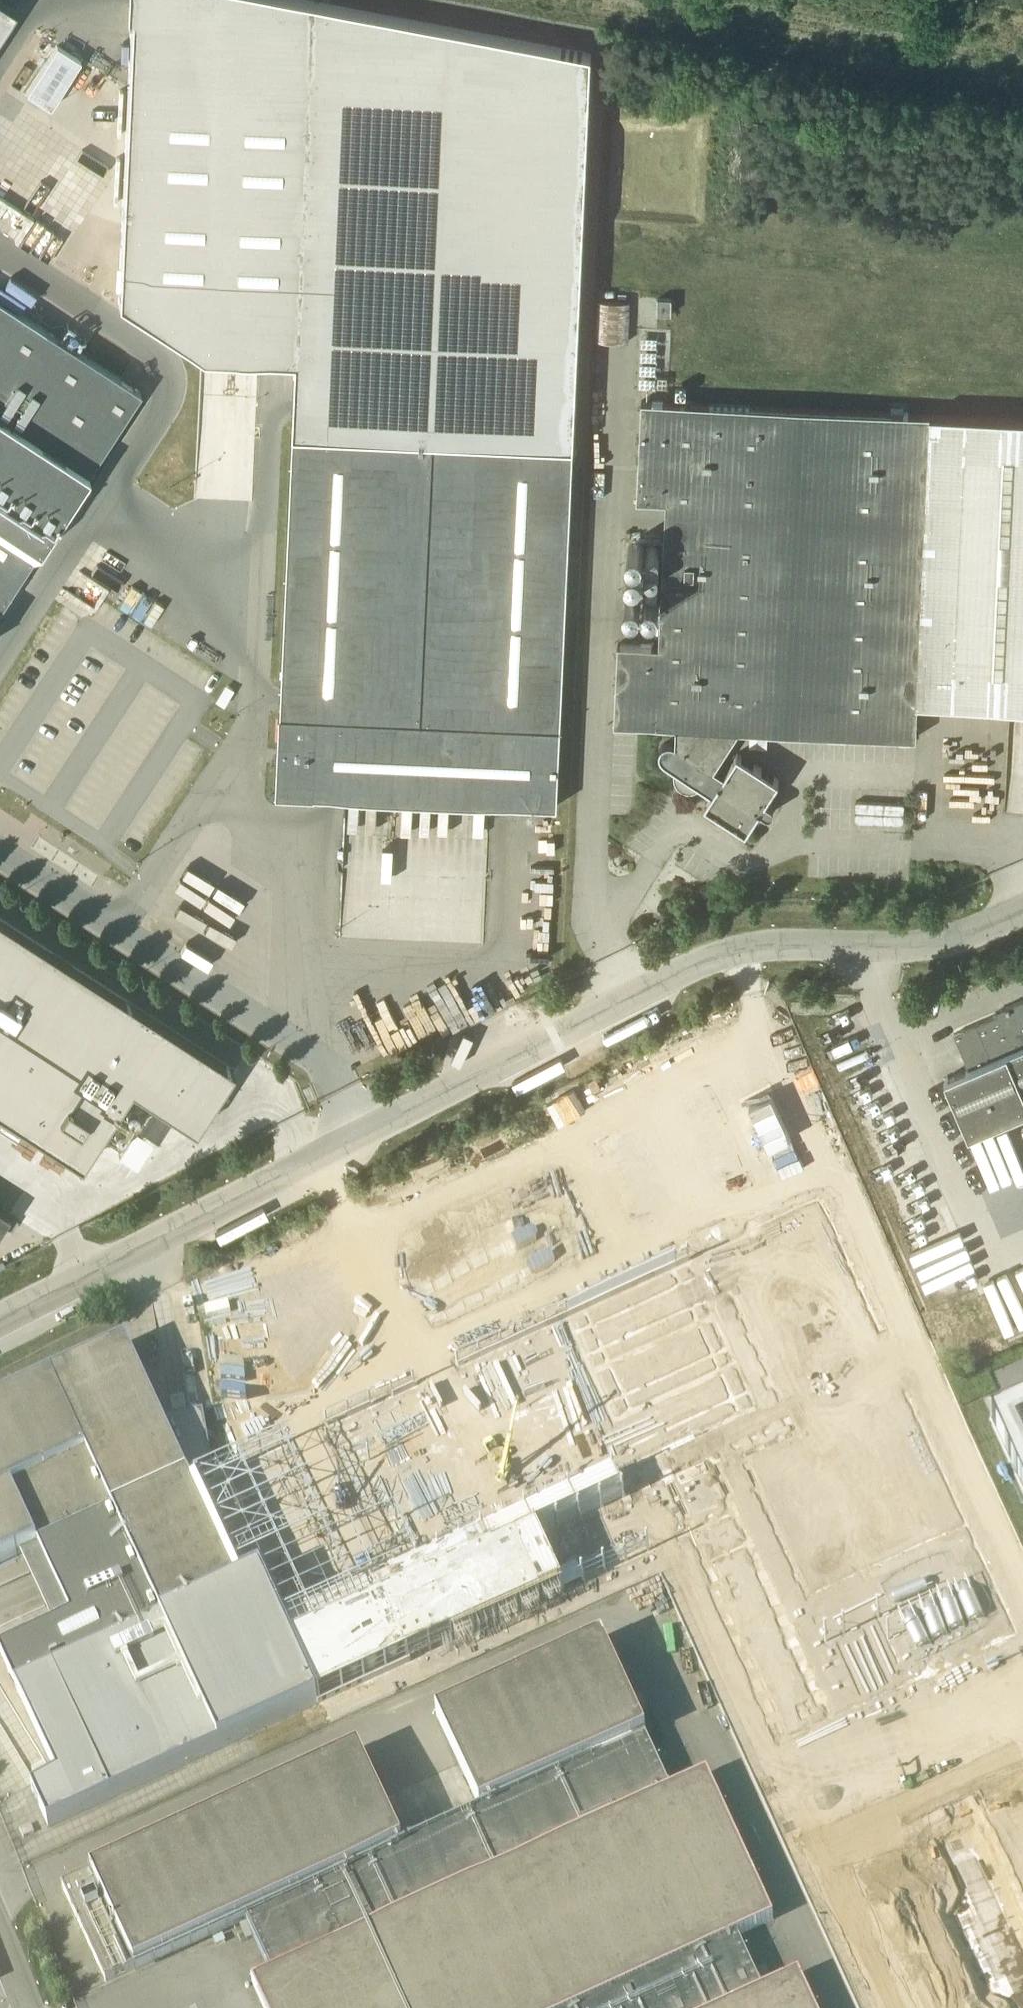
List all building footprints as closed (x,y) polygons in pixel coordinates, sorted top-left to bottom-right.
[(293,433),(281,713),(277,793),(558,806),(574,446),(591,53),(307,0),(132,0),(118,320),(199,373),(295,377),(293,433)] [(19,13),(0,1),(0,42),(19,13)] [(45,38),(18,78),(28,85),(55,45),(45,38)] [(57,46),(26,93),(49,108),(81,61),(57,46)] [(658,297),(658,313),(672,313),(672,298),(658,297)] [(599,300),(597,340),(629,341),(630,301),(599,300)] [(140,392),(0,301),(0,608),(140,392)] [(665,761),(674,767),(674,777),(675,782),(677,786),(681,790),(685,792),(690,792),(695,791),(699,789),(702,785),(713,792),(705,804),(746,831),(760,810),(766,814),(768,814),(770,814),(772,813),(773,812),(774,810),(774,808),(773,806),(772,805),(766,801),(779,780),(738,753),(725,773),(715,767),(739,729),(917,738),(918,701),(1022,706),(1022,418),(642,400),(637,500),(666,501),(659,645),(618,643),(615,723),(676,727),(676,743),(672,741),(670,741),(668,741),(666,742),(664,743),(661,746),(660,750),(660,752),(660,754),(660,756),(662,758),(665,761)] [(628,547),(628,549),(628,551),(629,553),(630,555),(632,556),(634,557),(636,558),(638,557),(639,557),(641,556),(642,555),(643,553),(644,551),(644,549),(644,547),(643,545),(642,544),(640,542),(638,541),(635,541),(633,542),(631,543),(629,545),(628,547)] [(647,551),(647,553),(647,556),(648,557),(650,559),(651,559),(653,560),(657,559),(659,557),(660,556),(661,554),(661,552),(661,550),(659,547),(657,546),(655,546),(653,545),(651,546),(649,547),(648,549),(647,551)] [(627,566),(626,568),(627,570),(627,572),(628,574),(630,575),(632,576),(634,577),(636,577),(638,576),(640,575),(641,574),(643,572),(643,570),(644,568),(643,565),(642,564),(641,562),(639,561),(637,560),(634,560),(632,560),(630,562),(628,563),(627,566)] [(646,567),(646,569),(647,572),(648,574),(649,575),(651,576),(653,576),(656,576),(659,574),(660,572),(660,570),(661,569),(660,567),(658,564),(657,563),(655,562),(653,562),(651,562),(649,563),(647,565),(646,567)] [(626,598),(626,600),(626,602),(626,604),(628,605),(629,607),(631,608),(633,608),(635,608),(637,608),(638,607),(640,605),(641,604),(641,602),(642,600),(641,598),(640,596),(639,594),(637,593),(635,592),(633,592),(631,593),(629,594),(627,596),(626,598)] [(645,599),(644,601),(644,603),(645,605),(646,607),(648,608),(650,609),(652,610),(654,609),(656,609),(657,608),(659,607),(660,605),(661,603),(661,601),(660,599),(659,597),(658,595),(656,594),(654,593),(652,593),(649,594),(647,595),(646,597),(645,599)] [(3,1114),(23,1127),(82,1165),(131,1088),(195,1129),(234,1070),(0,918),(0,1112),(3,1114)] [(968,1134),(1022,1110),(1022,1000),(1006,1008),(1007,1011),(954,1034),(969,1068),(944,1078),(968,1134)] [(0,1401),(0,1563),(21,1554),(39,1545),(72,1616),(54,1624),(1,1648),(0,1648),(0,1652),(16,1688),(17,1688),(58,1777),(54,1780),(41,1786),(33,1791),(49,1826),(319,1702),(318,1701),(684,1534),(686,1538),(690,1536),(711,1582),(703,1586),(706,1593),(709,1592),(775,1736),(774,1737),(777,1743),(789,1738),(788,1736),(833,1716),(894,1848),(835,1875),(834,1874),(829,1877),(831,1882),(832,1882),(891,2007),(1022,2007),(1022,1797),(1022,1795),(1022,1794),(1009,1763),(1010,1763),(1007,1757),(1001,1760),(1002,1761),(897,1809),(850,1708),(1012,1633),(1013,1635),(1019,1632),(1016,1625),(1014,1626),(819,1202),(820,1201),(817,1194),(811,1197),(811,1198),(724,1239),(722,1236),(721,1236),(712,1217),(714,1216),(713,1215),(721,1211),(726,1209),(724,1204),(723,1204),(672,1092),(635,1110),(644,1230),(643,1230),(644,1239),(667,1237),(669,1264),(218,1472),(217,1471),(214,1473),(211,1466),(214,1465),(204,1411),(188,1415),(175,1418),(163,1421),(127,1343),(126,1343),(82,1364),(0,1401)] [(10,1215),(0,1208),(0,1227),(10,1215)] [(991,1419),(1022,1488),(1022,1404),(991,1419)] [(404,1847),(359,1749),(63,1886),(106,1982),(246,1919),(272,1974),(253,1982),(265,2007),(816,2007),(800,1974),(764,1990),(739,1936),(775,1919),(708,1773),(672,1790),(603,1638),(437,1714),(482,1811),(404,1847)]
